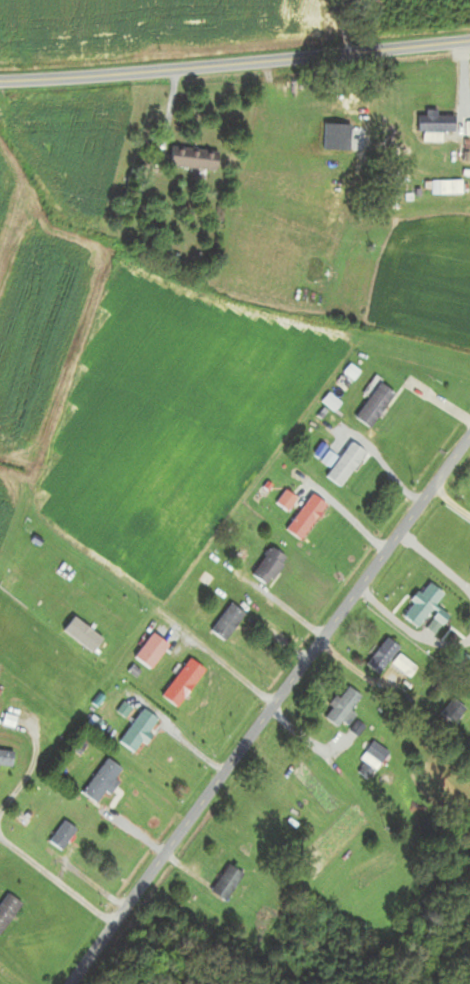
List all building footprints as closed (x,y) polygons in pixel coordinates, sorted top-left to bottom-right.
[(449,117),(412,116),(411,134),(432,134),(432,142),(436,142),(436,133),(449,133),(449,117)] [(214,173),(215,154),(162,150),(160,169),(214,173)] [(426,195),(437,195),(436,181),(426,182),(426,195)] [(447,195),(455,195),(457,182),(448,182),(447,195)] [(347,418),(366,431),(391,394),(373,381),(347,418)] [(336,490),(361,453),(344,442),(320,479),(336,490)] [(297,543),(321,506),(304,495),(280,533),(297,543)] [(282,560),(264,548),(244,577),(261,589),(282,560)] [(443,617),(431,607),(439,596),(422,583),(396,616),(413,629),(423,616),(436,626),(443,617)] [(218,644),(241,617),(225,604),(202,631),(218,644)] [(54,631),(87,655),(93,648),(60,623),(54,631)] [(383,665),(403,679),(411,668),(391,654),(395,649),(380,638),(359,666),(373,677),(383,665)] [(465,658),(453,652),(445,666),(457,672),(465,658)] [(200,673),(183,660),(154,698),(170,711),(200,673)] [(343,728),(352,717),(345,711),(356,699),(344,688),(317,718),(331,731),(337,723),(343,728)] [(433,717),(450,728),(461,710),(445,699),(433,717)] [(154,721),(137,710),(113,745),(130,756),(154,721)] [(384,753),(368,741),(355,759),(371,771),(384,753)] [(0,752),(0,769),(9,770),(11,754),(0,752)] [(75,795),(93,808),(119,772),(101,759),(75,795)] [(56,853),(73,831),(58,820),(42,842),(56,853)] [(204,894),(220,904),(238,875),(221,865),(204,894)] [(19,906),(3,893),(0,897),(0,929),(19,906)]
